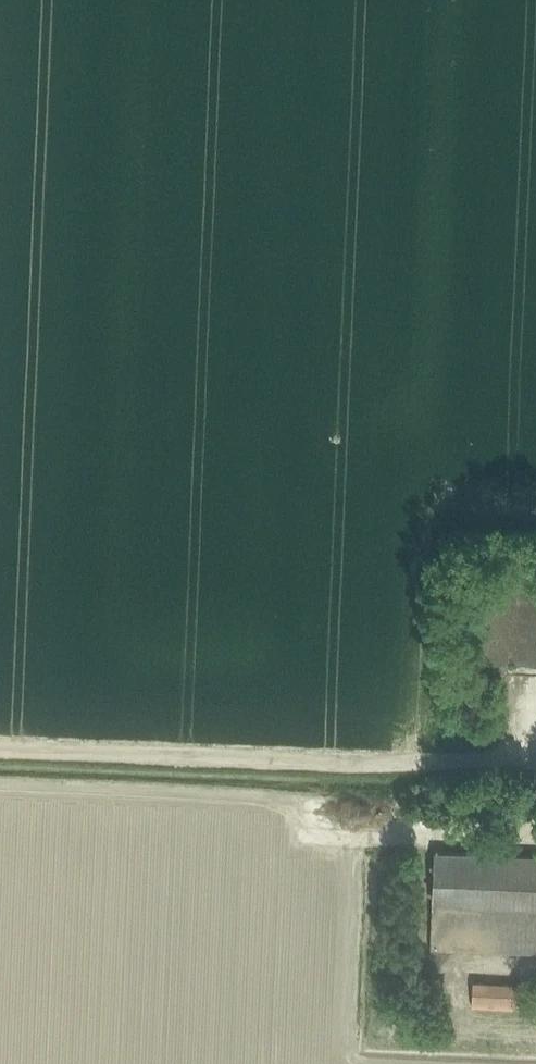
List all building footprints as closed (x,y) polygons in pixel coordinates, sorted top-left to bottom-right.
[(475,570),(472,656),(535,658),(535,572),(475,570)] [(515,692),(506,693),(511,719),(526,716),(520,684),(535,681),(535,659),(510,664),(515,692)] [(535,952),(535,856),(433,851),(431,905),(432,905),(430,948),(535,952)] [(472,983),(471,1006),(526,1009),(527,985),(472,983)]
